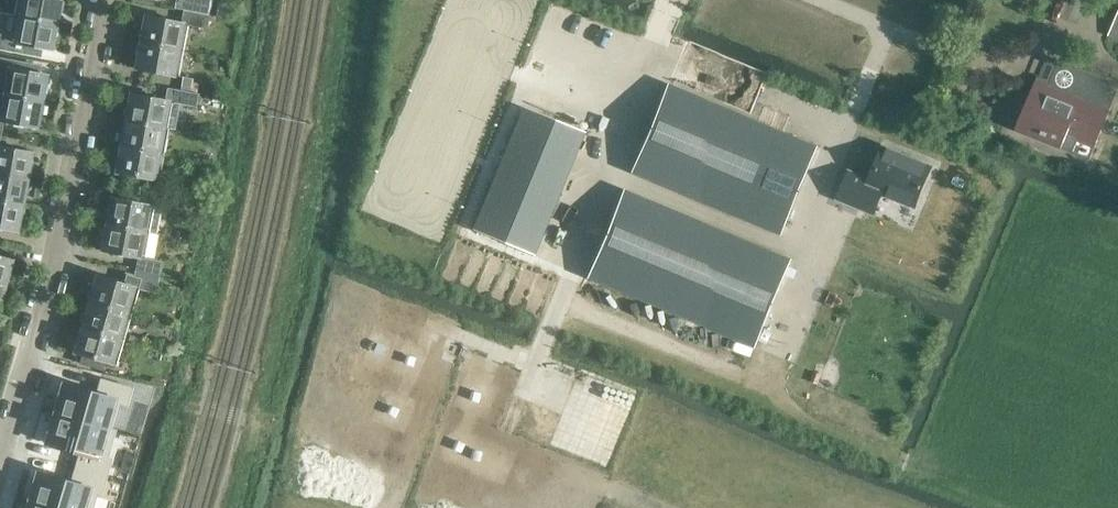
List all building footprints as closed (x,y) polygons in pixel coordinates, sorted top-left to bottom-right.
[(14,14),(57,22),(59,11),(62,9),(64,1),(63,0),(17,0),(14,14)] [(175,8),(184,9),(208,13),(210,0),(176,0),(175,8)] [(140,40),(140,41),(178,48),(180,35),(185,36),(188,24),(207,28),(209,14),(207,14),(208,13),(184,9),(181,23),(167,20),(168,17),(159,16),(159,18),(145,16),(143,28),(139,29),(138,37),(140,40)] [(57,22),(14,14),(9,13),(6,29),(11,30),(9,41),(52,50),(54,37),(58,35),(59,27),(57,25),(57,22)] [(1109,35),(1117,39),(1117,14),(1109,35)] [(175,62),(178,48),(140,41),(140,44),(136,46),(134,54),(137,56),(135,68),(149,71),(148,74),(157,76),(157,72),(178,76),(180,63),(175,62)] [(1017,130),(1089,159),(1094,146),(1117,87),(1117,83),(1047,55),(1017,130)] [(42,101),(42,98),(46,98),(47,90),(44,87),(47,75),(4,67),(2,79),(0,78),(0,93),(42,101)] [(180,90),(189,91),(192,78),(182,76),(180,90)] [(671,82),(635,167),(785,230),(821,145),(671,82)] [(125,119),(163,126),(166,113),(171,114),(173,102),(196,106),(198,93),(189,91),(180,90),(167,87),(165,100),(152,98),(153,95),(145,93),(144,96),(130,94),(128,107),(124,108),(122,116),(125,118),(125,119)] [(37,127),(39,114),(43,114),(44,106),(41,104),(42,101),(0,93),(0,120),(37,127)] [(523,104),(472,226),(533,251),(584,130),(523,104)] [(120,145),(158,152),(163,126),(125,119),(123,131),(119,133),(118,141),(121,144),(120,145)] [(848,166),(837,195),(873,210),(882,190),(914,203),(931,162),(882,142),(869,175),(848,166)] [(158,152),(120,145),(118,157),(115,158),(113,167),(116,169),(115,172),(153,179),(158,152)] [(27,179),(27,177),(31,175),(32,167),(30,164),(32,152),(0,146),(0,174),(27,179)] [(193,153),(192,158),(191,163),(206,166),(208,156),(193,153)] [(191,163),(192,158),(179,156),(177,165),(190,167),(191,163)] [(27,179),(0,174),(0,200),(22,204),(24,194),(28,192),(29,183),(27,181),(27,179)] [(626,188),(591,273),(757,343),(793,257),(626,188)] [(105,211),(104,220),(106,221),(106,223),(144,230),(146,218),(151,219),(153,207),(173,210),(175,196),(155,193),(153,206),(133,202),(134,200),(125,198),(125,201),(111,198),(109,210),(105,211)] [(0,200),(0,227),(17,230),(19,219),(23,217),(24,209),(22,206),(22,204),(0,200)] [(143,257),(146,246),(141,245),(144,230),(106,223),(106,225),(102,227),(100,236),(103,238),(101,250),(115,252),(114,255),(123,257),(123,254),(140,257),(137,271),(160,276),(163,261),(143,257)] [(0,255),(0,282),(6,283),(13,258),(0,255)] [(131,313),(137,289),(156,294),(160,276),(137,271),(133,286),(118,282),(118,279),(111,277),(110,280),(96,276),(92,287),(89,288),(87,297),(89,299),(89,301),(131,313)] [(82,325),(138,341),(140,337),(125,333),(131,313),(89,301),(86,312),(82,313),(80,321),(82,324),(82,325)] [(82,325),(78,337),(74,338),(72,346),(75,348),(71,360),(102,369),(105,360),(117,364),(124,338),(138,342),(138,341),(82,325)] [(59,396),(54,413),(55,413),(55,414),(109,429),(117,402),(126,405),(131,388),(100,379),(96,393),(63,384),(60,396),(59,396)] [(55,414),(46,443),(79,453),(75,467),(105,476),(110,459),(102,457),(109,429),(55,414)] [(309,447),(289,443),(284,464),(305,468),(309,447)] [(29,502),(49,507),(87,507),(92,491),(100,494),(105,476),(75,467),(70,482),(38,473),(29,502)]
